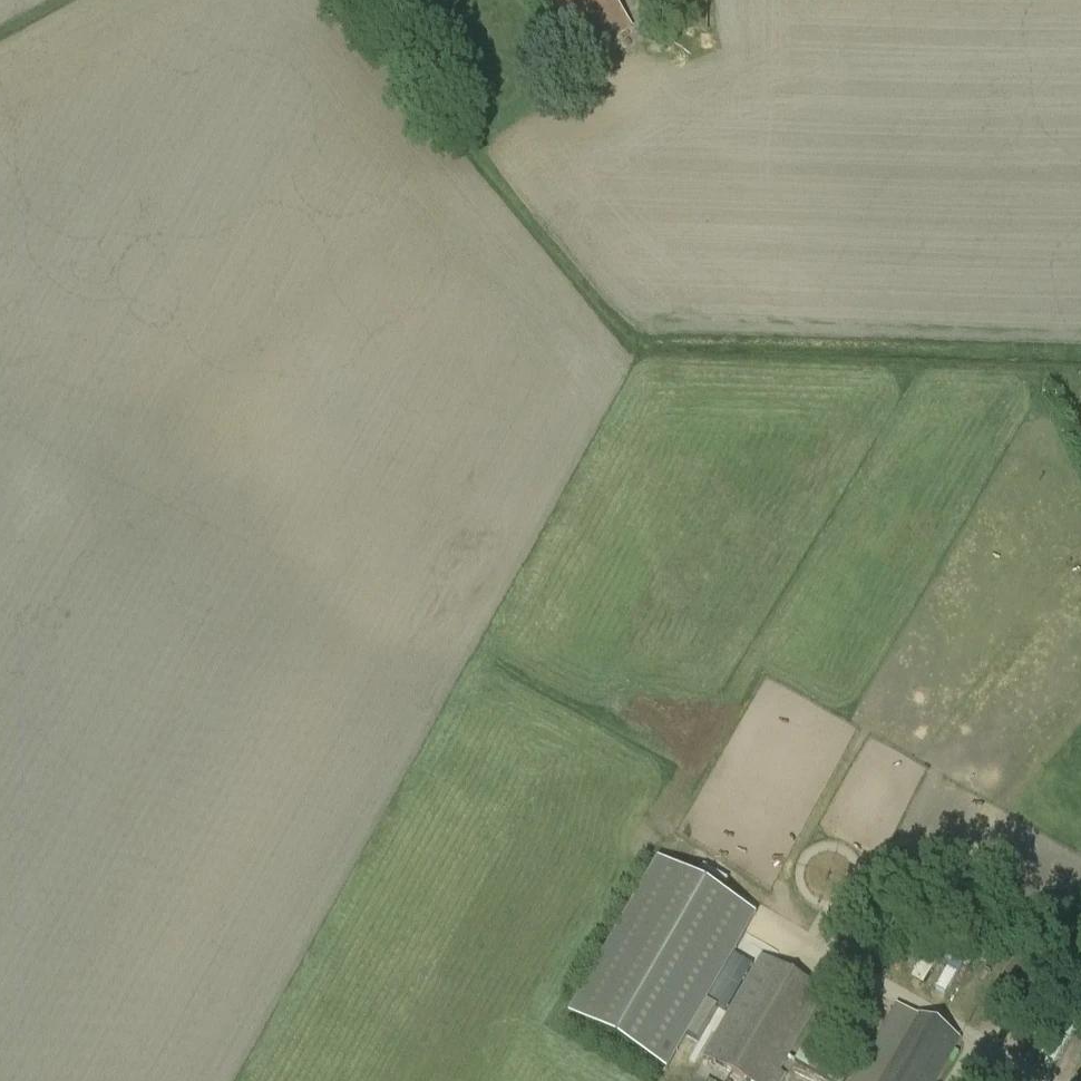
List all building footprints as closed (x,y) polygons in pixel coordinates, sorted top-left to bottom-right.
[(588,61),(633,28),(613,0),(544,0),(588,61)] [(826,993),(761,955),(755,966),(727,1014),(702,1057),(745,1080),(783,1080),(786,1075),(781,1072),(826,993)] [(736,955),(708,1003),(719,1009),(727,1014),(755,966),(736,955)] [(708,1003),(687,1038),(698,1044),(719,1009),(708,1003)] [(949,1060),(943,1056),(953,1036),(897,1005),(853,1080),(937,1080),(949,1060)]
